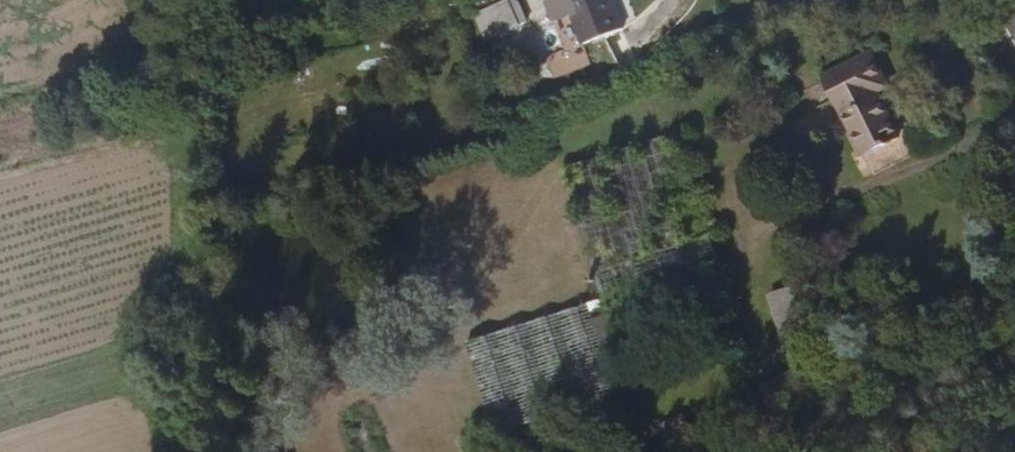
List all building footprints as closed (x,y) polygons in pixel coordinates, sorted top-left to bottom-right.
[(519,0),(508,0),(474,15),(486,41),(528,22),(519,0)] [(611,0),(565,0),(584,44),(623,29),(611,0)] [(887,87),(870,54),(824,77),(863,154),(898,136),(877,92),(887,87)] [(670,247),(709,235),(677,132),(639,145),(670,247)] [(633,259),(670,247),(639,145),(600,157),(633,259)] [(680,277),(718,265),(709,235),(670,247),(633,259),(641,286),(642,289),(680,277)] [(745,353),(718,265),(680,277),(708,366),(745,353)] [(769,409),(823,379),(794,286),(767,295),(790,371),(758,389),(769,409)] [(616,395),(642,387),(614,294),(603,298),(587,303),(616,395)] [(587,404),(616,395),(587,303),(558,312),(587,404)] [(555,415),(587,404),(558,312),(528,322),(555,415)] [(497,332),(524,424),(555,415),(528,322),(497,332)] [(495,434),(524,424),(497,332),(466,342),(495,434)]
